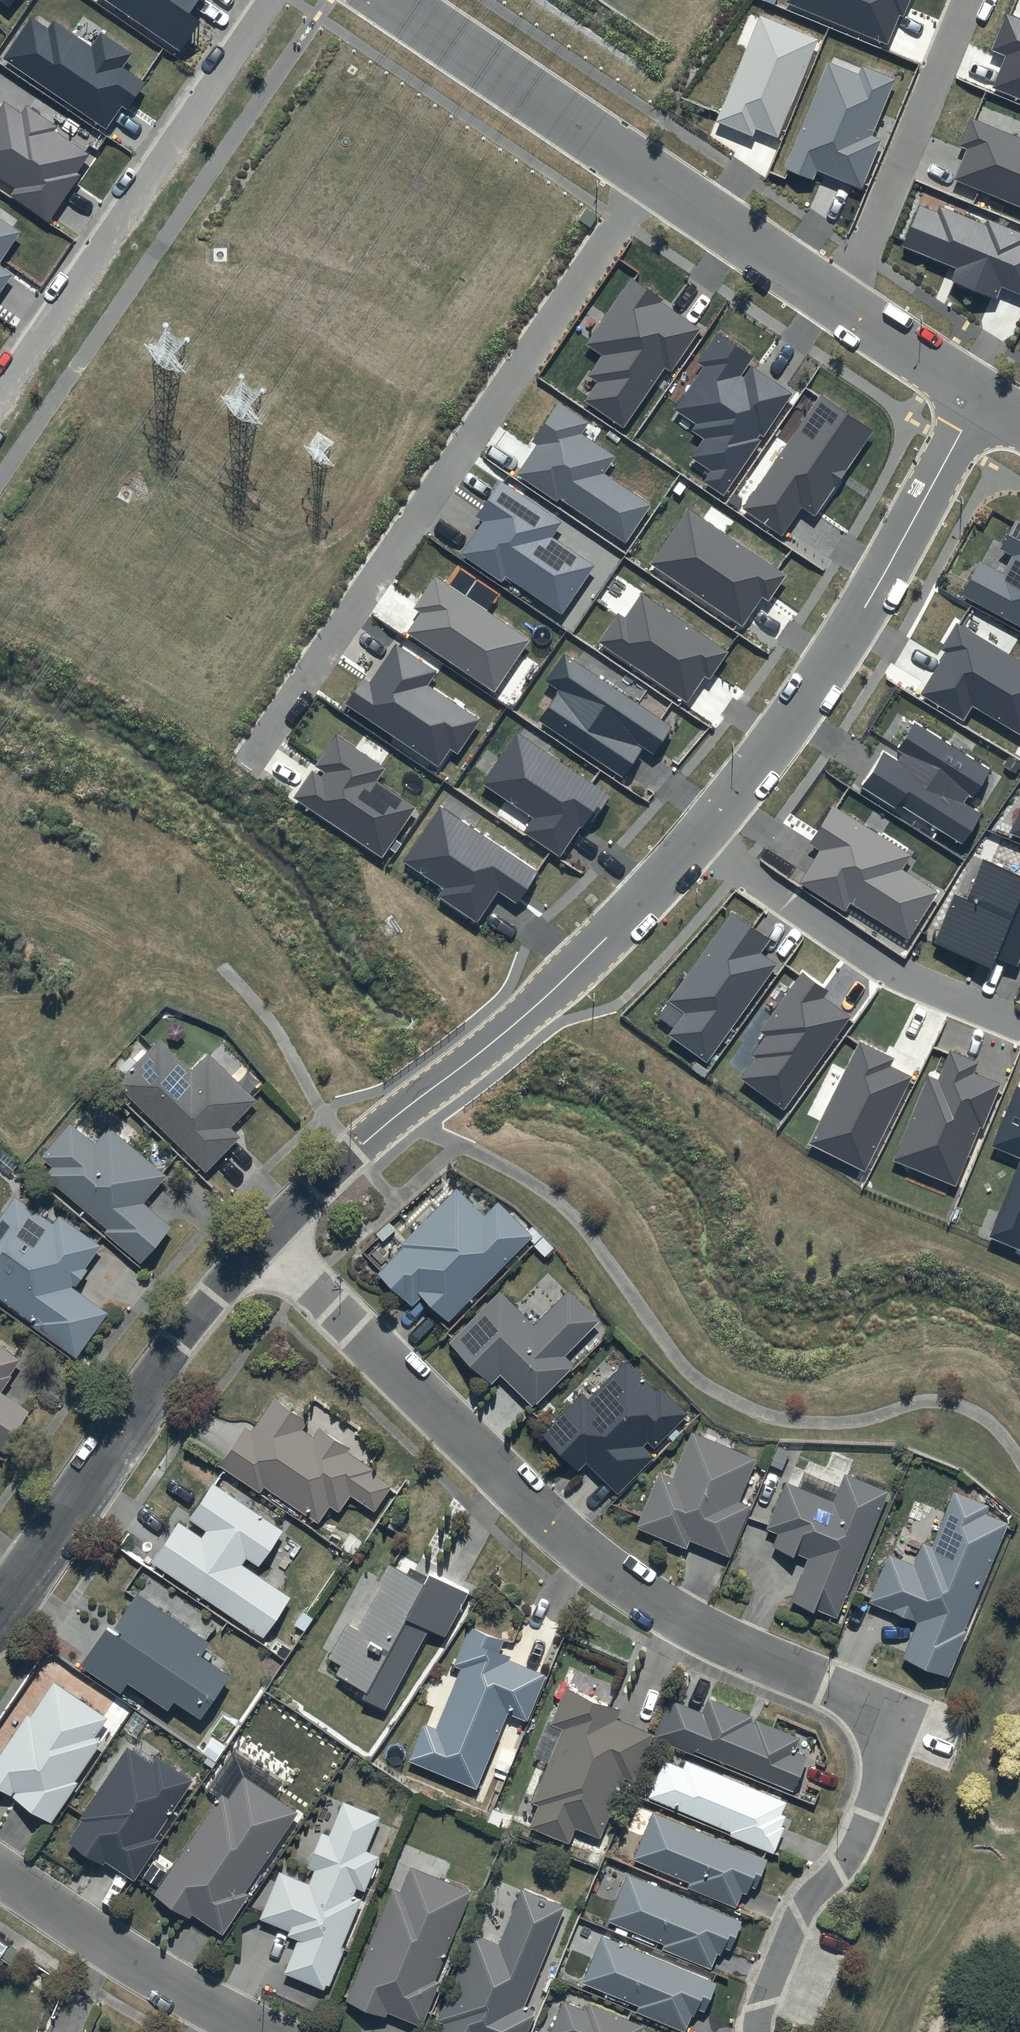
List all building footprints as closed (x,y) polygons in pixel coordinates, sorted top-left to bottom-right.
[(182,50),(203,19),(191,12),(199,0),(108,0),(182,50)] [(785,2),(887,45),(900,14),(903,16),(910,0),(786,0),(785,2)] [(1006,14),(992,49),(1006,55),(992,89),(1019,100),(1019,20),(1006,14)] [(819,39),(758,15),(715,122),(752,136),(755,129),(779,139),(819,39)] [(31,16),(3,56),(107,128),(122,105),(127,109),(146,81),(123,66),(133,53),(101,31),(92,45),(54,19),(49,27),(31,16)] [(858,75),(827,62),(784,168),(815,180),(818,171),(861,188),(881,139),(872,136),(895,78),(862,65),(858,75)] [(16,187),(11,194),(49,220),(82,174),(78,172),(90,153),(56,130),(58,126),(27,105),(23,113),(4,101),(0,108),(0,176),(16,187)] [(970,118),(958,146),(966,150),(954,180),(1019,207),(1019,138),(970,118)] [(920,206),(903,246),(957,268),(952,281),(997,299),(1002,286),(1019,294),(1019,233),(988,220),(986,225),(941,207),(938,213),(920,206)] [(0,216),(0,262),(22,231),(0,216)] [(14,273),(0,264),(0,294),(14,273)] [(663,299),(631,277),(585,345),(601,356),(587,376),(597,383),(584,401),(624,428),(665,368),(671,372),(700,329),(661,303),(663,299)] [(755,356),(717,330),(695,363),(701,368),(673,409),(697,424),(692,430),(705,439),(693,457),(714,471),(706,481),(723,493),(791,393),(752,366),(744,377),(742,376),(755,356)] [(875,430),(821,394),(743,508),(782,535),(801,508),(815,517),(875,430)] [(588,422),(558,403),(532,442),(536,444),(516,474),(557,501),(559,498),(624,541),(649,504),(602,474),(613,456),(580,434),(588,422)] [(561,522),(499,481),(475,516),(482,521),(460,555),(502,582),(506,576),(561,612),(593,565),(550,537),(561,522)] [(786,575),(689,508),(650,564),(742,627),(763,597),(768,601),(786,575)] [(1016,518),(999,549),(1013,556),(1003,573),(980,561),(961,595),(1019,627),(1019,521),(1016,518)] [(529,640),(436,576),(414,608),(421,613),(408,632),(494,691),(529,640)] [(729,652),(641,593),(625,617),(618,613),(599,642),(687,701),(704,676),(710,680),(729,652)] [(957,622),(941,648),(946,651),(919,695),(963,721),(972,706),(1019,735),(1019,661),(957,622)] [(438,671),(396,643),(370,681),(364,677),(346,704),(438,765),(449,748),(458,753),(480,720),(428,686),(438,671)] [(673,726),(564,654),(546,681),(559,690),(539,720),(623,775),(642,747),(654,755),(673,726)] [(991,770),(914,721),(896,749),(903,754),(899,760),(883,750),(860,786),(895,808),(899,803),(962,843),(981,814),(963,803),(967,796),(972,799),(991,770)] [(612,796),(518,732),(483,783),(534,817),(524,831),(560,856),(585,818),(593,824),(612,796)] [(385,769),(336,736),(315,767),(323,773),(321,777),(313,771),(294,798),(382,857),(415,807),(377,781),(385,769)] [(539,871),(440,805),(403,862),(444,889),(439,897),(477,922),(498,892),(516,905),(539,871)] [(911,855),(834,807),(810,843),(821,850),(800,884),(845,912),(851,904),(908,940),(939,893),(902,870),(911,855)] [(1010,833),(1019,838),(1019,808),(1010,833)] [(982,859),(966,898),(954,893),(933,944),(991,968),(996,957),(1017,966),(1019,960),(1019,875),(982,859)] [(668,1036),(707,1063),(777,965),(760,953),(770,940),(732,913),(669,1002),(684,1012),(668,1036)] [(829,989),(804,972),(762,1031),(766,1034),(751,1056),(754,1058),(738,1080),(783,1112),(850,1017),(823,998),(829,989)] [(193,1069),(160,1039),(117,1086),(206,1170),(239,1135),(231,1128),(258,1099),(209,1052),(193,1069)] [(895,1058),(860,1041),(809,1144),(864,1170),(910,1076),(891,1067),(895,1058)] [(979,1063),(949,1051),(937,1081),(928,1077),(894,1161),(955,1186),(979,1128),(983,1129),(1001,1084),(974,1073),(979,1063)] [(1016,1088),(992,1147),(1019,1158),(1019,1090),(1016,1088)] [(166,1175),(110,1126),(95,1143),(70,1121),(41,1156),(53,1167),(46,1175),(108,1229),(105,1232),(141,1262),(172,1227),(143,1202),(166,1175)] [(989,1238),(1019,1250),(1019,1161),(989,1238)] [(532,1246),(540,1237),(531,1228),(527,1232),(497,1202),(482,1216),(453,1188),(398,1245),(401,1248),(377,1273),(410,1307),(419,1298),(446,1324),(527,1242),(532,1246)] [(15,1197),(0,1218),(0,1300),(34,1324),(32,1327),(76,1358),(108,1312),(74,1289),(87,1271),(84,1269),(102,1246),(59,1215),(54,1224),(15,1197)] [(534,1326),(497,1292),(448,1345),(490,1383),(498,1375),(533,1407),(573,1364),(565,1356),(597,1321),(566,1291),(534,1326)] [(2,1451),(30,1411),(1,1391),(11,1377),(7,1374),(19,1358),(0,1345),(0,1450),(2,1451)] [(656,1391),(624,1361),(586,1401),(578,1393),(539,1435),(577,1471),(585,1463),(617,1493),(651,1457),(647,1454),(686,1412),(659,1387),(656,1391)] [(245,1429),(220,1465),(259,1493),(264,1486),(317,1523),(328,1507),(337,1513),(349,1496),(373,1513),(392,1486),(371,1472),(372,1470),(347,1452),(349,1449),(320,1429),(314,1438),(302,1430),(307,1422),(275,1399),(252,1433),(245,1429)] [(754,1456),(689,1431),(671,1477),(656,1472),(635,1527),(685,1547),(687,1540),(730,1557),(750,1506),(737,1501),(754,1456)] [(795,1467),(788,1483),(784,1482),(764,1530),(775,1534),(770,1546),(805,1560),(788,1601),(812,1611),(814,1608),(835,1617),(887,1492),(843,1474),(838,1485),(795,1467)] [(201,1538),(181,1523),(152,1562),(263,1641),(275,1624),(279,1626),(285,1618),(278,1613),(290,1597),(243,1564),(247,1558),(258,1566),(282,1531),(215,1483),(189,1519),(206,1531),(201,1538)] [(988,1506),(952,1491),(929,1545),(922,1542),(912,1565),(887,1554),(866,1603),(916,1624),(901,1659),(946,1678),(965,1632),(962,1631),(1007,1524),(984,1515),(988,1506)] [(359,1697),(383,1710),(429,1628),(444,1638),(470,1593),(432,1572),(436,1566),(422,1558),(418,1566),(398,1554),(391,1566),(387,1564),(376,1583),(382,1586),(357,1629),(348,1624),(327,1659),(339,1665),(332,1677),(361,1693),(359,1697)] [(210,1641),(139,1593),(113,1631),(107,1627),(82,1664),(122,1692),(129,1682),(169,1710),(175,1701),(201,1719),(232,1674),(201,1654),(210,1641)] [(502,1642),(468,1627),(453,1665),(459,1668),(434,1728),(423,1724),(407,1762),(473,1790),(505,1713),(526,1722),(545,1675),(508,1660),(509,1658),(497,1653),(502,1642)] [(101,1742),(93,1737),(106,1717),(54,1682),(31,1717),(28,1714),(0,1756),(0,1788),(52,1823),(79,1783),(75,1780),(101,1742)] [(620,1710),(565,1687),(534,1758),(548,1764),(532,1802),(539,1805),(529,1828),(566,1844),(573,1828),(598,1839),(623,1779),(629,1782),(650,1733),(616,1719),(620,1710)] [(701,1713),(668,1700),(653,1737),(789,1792),(803,1757),(789,1751),(796,1734),(707,1698),(701,1713)] [(155,1838),(193,1778),(158,1757),(153,1764),(126,1747),(80,1821),(82,1822),(69,1843),(104,1865),(106,1860),(135,1878),(159,1840),(155,1838)] [(784,1801),(683,1760),(680,1767),(661,1759),(646,1797),(731,1832),(729,1836),(771,1853),(782,1827),(780,1826),(784,1815),(779,1813),(784,1801)] [(297,1812),(245,1775),(228,1800),(221,1795),(155,1894),(190,1917),(192,1914),(222,1934),(248,1894),(244,1891),(297,1812)] [(354,1888),(364,1892),(379,1857),(363,1850),(377,1816),(340,1801),(327,1834),(320,1832),(306,1867),(312,1870),(307,1884),(278,1872),(260,1918),(287,1929),(285,1935),(297,1940),(283,1974),(324,1991),(361,1899),(351,1895),(354,1888)] [(766,1860),(652,1813),(633,1859),(688,1882),(686,1886),(735,1905),(741,1891),(746,1893),(749,1887),(754,1889),(766,1860)] [(433,1980),(469,1891),(410,1866),(399,1892),(391,1888),(343,2003),(383,2018),(386,2011),(421,2026),(438,1982),(433,1980)] [(740,1921),(626,1874),(607,1921),(664,1944),(662,1950),(710,1969),(716,1954),(719,1955),(722,1948),(728,1950),(740,1921)] [(437,2031),(526,2031),(534,2014),(520,2008),(563,1907),(521,1889),(497,1944),(473,1933),(435,2022),(440,2024),(437,2031)] [(714,1983),(601,1935),(582,1981),(638,2005),(636,2011),(682,2030),(689,2013),(694,2016),(697,2008),(703,2010),(714,1983)] [(643,2025),(589,2003),(586,2009),(562,1999),(548,2031),(640,2031),(643,2025)]
